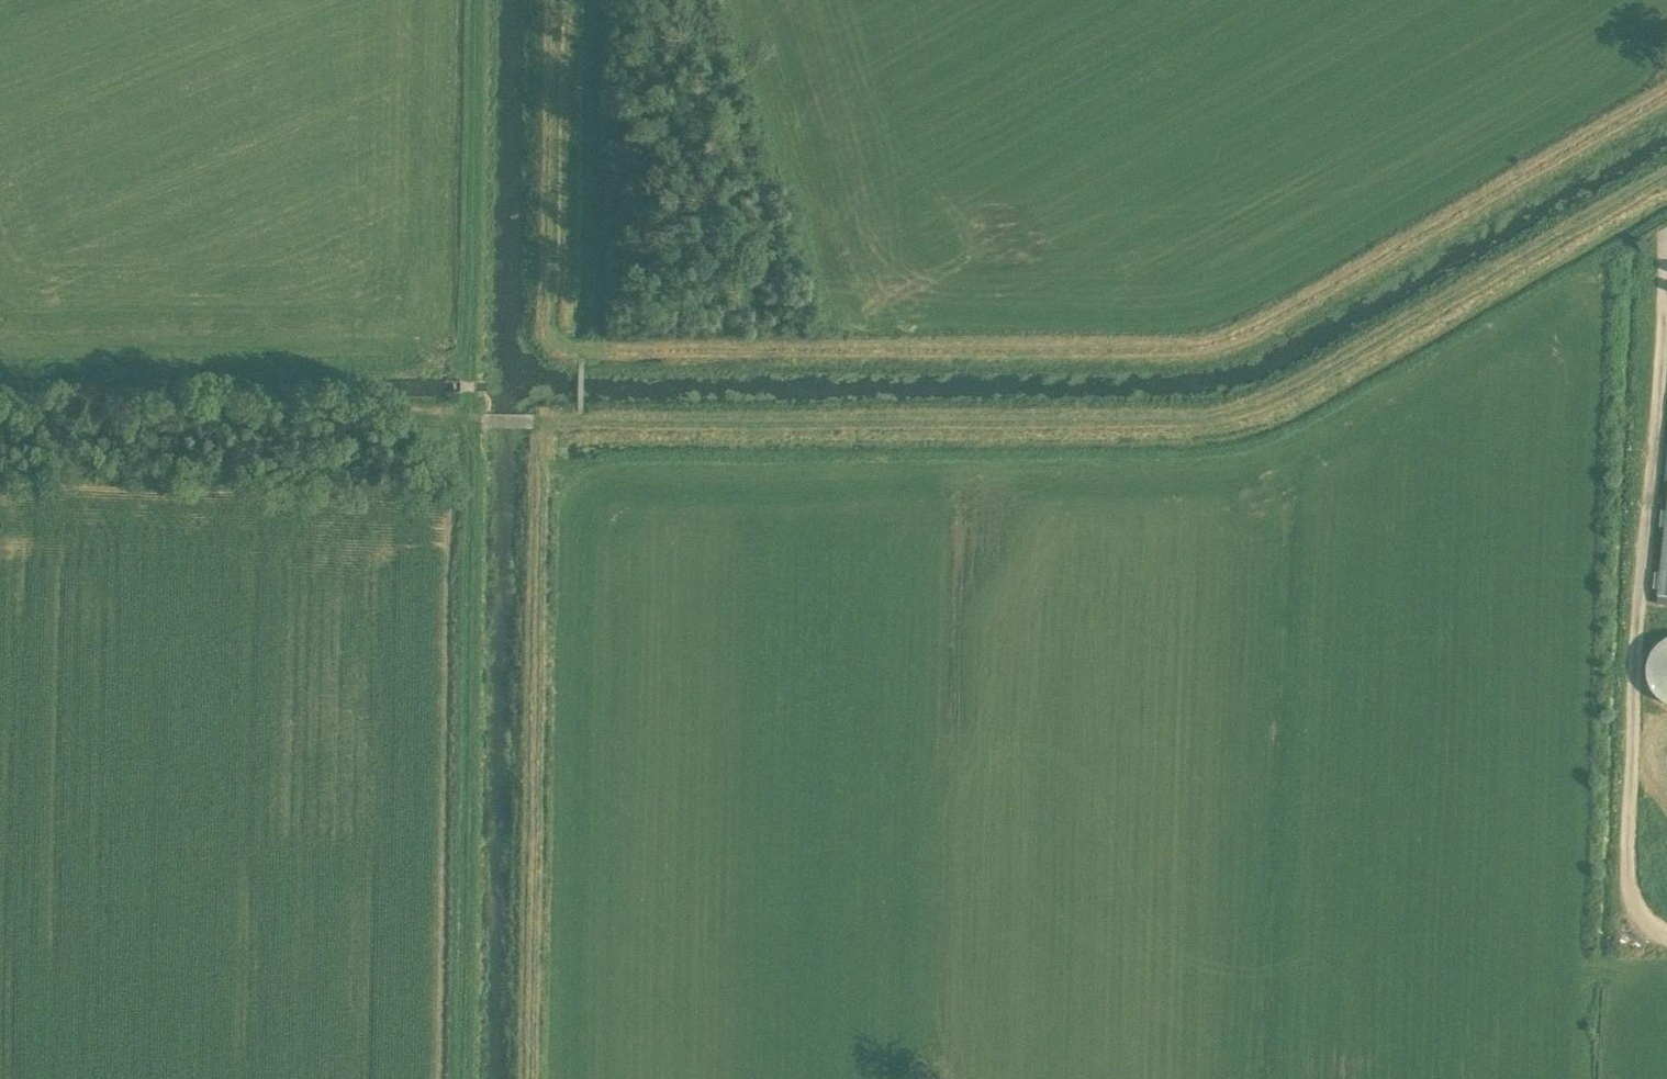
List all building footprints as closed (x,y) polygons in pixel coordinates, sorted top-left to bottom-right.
[(1658,595),(1663,596),(1662,602),(1666,602),(1666,514),(1658,595)] [(1651,671),(1652,678),(1653,683),(1656,689),(1660,693),(1665,697),(1666,699),(1666,644),(1665,645),(1661,649),(1656,654),(1653,659),(1652,665),(1651,671)]
